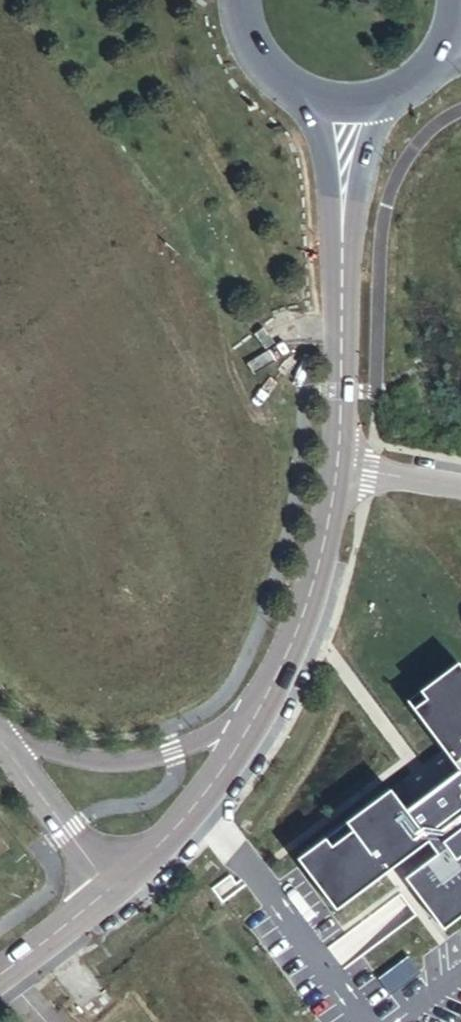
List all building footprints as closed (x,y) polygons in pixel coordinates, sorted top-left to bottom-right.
[(404,878),(442,929),(460,915),(460,670),(457,665),(406,703),(459,773),(405,812),(390,792),(297,861),(335,911),(427,842),(436,854),(404,878)] [(420,972),(408,956),(378,979),(390,995),(420,972)]
